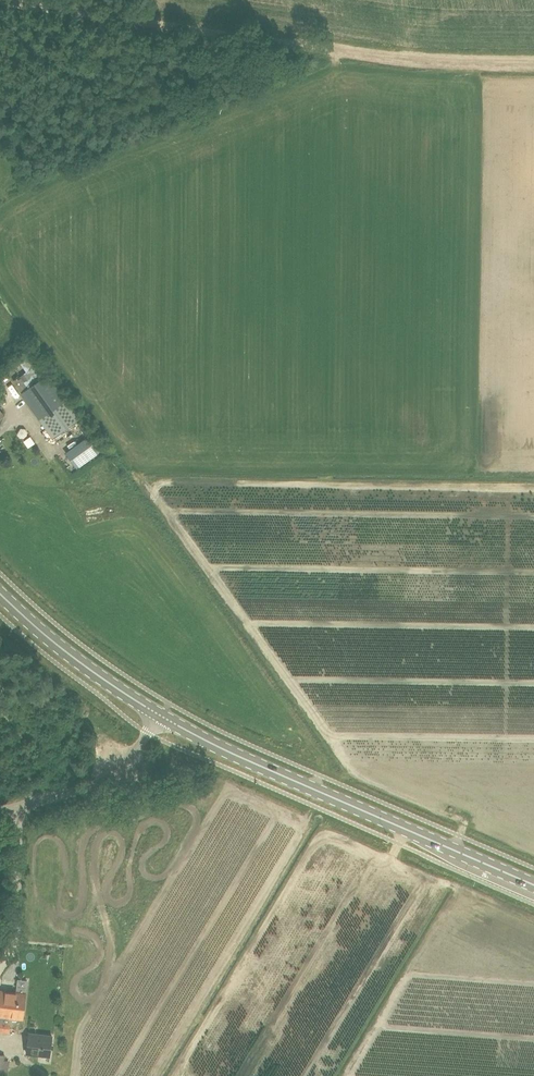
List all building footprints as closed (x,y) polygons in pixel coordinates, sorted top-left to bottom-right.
[(21,392),(20,392),(52,438),(82,417),(50,371),(44,376),(40,371),(45,368),(32,349),(18,358),(0,369),(0,381),(15,372),(14,370),(23,365),(26,371),(13,381),(21,392)] [(84,433),(91,427),(87,422),(80,427),(84,433)] [(9,1033),(10,1027),(16,1028),(18,1018),(23,1019),(26,994),(0,990),(0,1032),(9,1033)] [(52,1036),(29,1033),(26,1053),(50,1056),(52,1036)]
